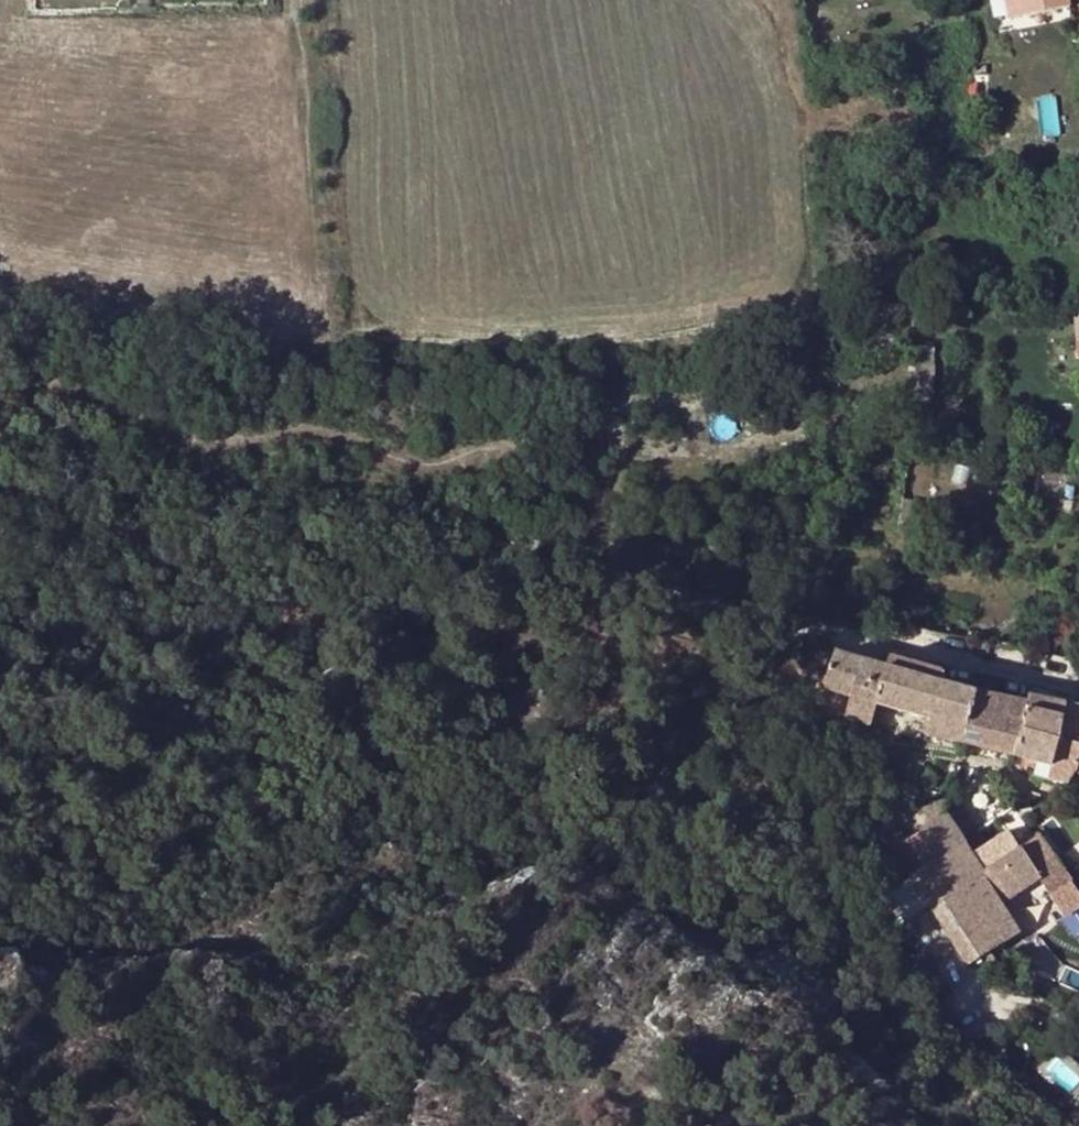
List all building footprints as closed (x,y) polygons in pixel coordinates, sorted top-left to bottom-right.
[(1008,13),(1067,2),(1067,0),(1006,0),(1008,13)] [(850,704),(860,664),(835,657),(824,697),(850,704)] [(887,671),(860,664),(850,704),(844,728),(871,734),(877,712),(929,725),(923,743),(961,752),(974,696),(943,688),(946,677),(890,662),(887,671)] [(1029,709),(974,696),(961,752),(1015,764),(1029,709)] [(1067,711),(1031,702),(1029,709),(1015,764),(1036,769),(1033,784),(1049,788),(1067,711)] [(1067,711),(1049,788),(1066,792),(1072,780),(1076,781),(1078,771),(1078,714),(1067,711)] [(898,868),(885,876),(896,892),(907,885),(941,865),(960,893),(983,877),(973,860),(945,818),(889,853),(898,868)] [(973,860),(983,877),(1021,853),(1011,837),(990,850),(973,860)] [(983,877),(1003,910),(1041,887),(1063,921),(1068,919),(1078,914),(1078,894),(1073,886),(1062,871),(1040,841),(1021,853),(983,877)] [(941,865),(907,885),(911,892),(926,915),(960,893),(941,865)] [(960,893),(926,915),(961,972),(980,960),(994,952),(1019,935),(1003,910),(983,877),(960,893)] [(1068,919),(1078,938),(1078,914),(1068,919)]
